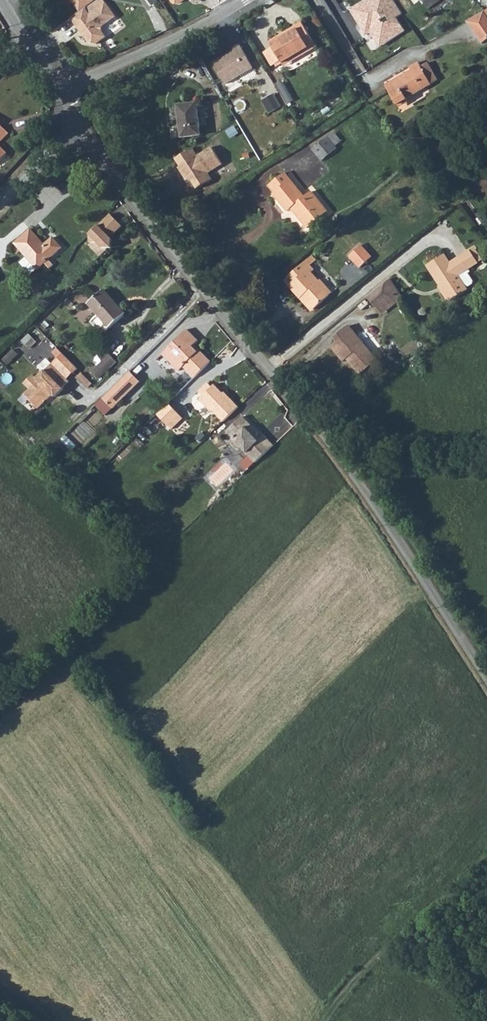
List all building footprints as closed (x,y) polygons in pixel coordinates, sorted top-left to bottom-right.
[(69,1),(72,1),(80,13),(85,9),(96,2),(95,0),(68,0),(69,1)] [(85,9),(89,15),(105,4),(103,0),(98,0),(96,2),(85,9)] [(353,7),(368,33),(373,30),(382,44),(407,29),(398,14),(403,11),(396,0),(365,0),(353,7)] [(430,9),(443,0),(424,0),(430,9)] [(80,13),(71,19),(90,46),(95,46),(106,39),(101,33),(101,28),(115,18),(105,4),(89,15),(85,9),(80,13)] [(467,23),(480,43),(486,38),(486,17),(484,12),(467,23)] [(316,47),(301,23),(269,43),(272,48),(281,61),(284,67),(316,47)] [(239,44),(232,48),(233,51),(212,63),(224,84),(253,68),(239,44)] [(272,66),(281,61),(272,48),(264,53),(272,66)] [(430,83),(437,79),(427,63),(421,67),(430,83)] [(386,86),(397,106),(409,99),(409,97),(431,85),(430,83),(421,67),(419,64),(411,69),(412,71),(386,86)] [(264,100),(271,112),(282,105),(275,93),(264,100)] [(201,137),(197,105),(177,107),(182,140),(201,137)] [(0,127),(0,144),(9,135),(0,127)] [(340,141),(333,133),(312,150),(321,161),(337,148),(335,146),(340,141)] [(223,165),(212,148),(198,157),(193,149),(176,160),(181,168),(180,169),(184,177),(187,176),(190,181),(193,182),(198,191),(213,181),(209,174),(223,165)] [(273,195),(286,212),(290,209),(306,231),(320,221),(312,212),(321,205),(312,193),(303,199),(284,174),(268,185),(274,194),(273,195)] [(312,212),(320,221),(328,215),(321,205),(312,212)] [(122,227),(110,215),(89,235),(89,243),(97,243),(102,248),(111,249),(112,239),(110,238),(122,227)] [(45,245),(31,229),(14,244),(37,270),(61,249),(52,239),(45,245)] [(361,246),(349,257),(359,269),(372,258),(361,246)] [(473,248),(469,251),(477,263),(482,261),(473,248)] [(450,263),(445,255),(426,267),(439,287),(438,288),(447,302),(466,289),(458,276),(477,263),(469,251),(450,263)] [(296,279),(288,286),(310,310),(330,292),(322,282),(320,283),(311,273),(314,270),(311,267),(317,262),(312,256),(292,274),(296,279)] [(292,274),(284,281),(288,286),(296,279),(292,274)] [(388,311),(404,298),(390,280),(368,298),(378,310),(383,306),(388,311)] [(126,315),(105,291),(88,305),(109,330),(126,315)] [(383,306),(378,310),(382,316),(388,311),(383,306)] [(360,377),(378,362),(349,327),(334,339),(337,342),(330,347),(343,362),(346,360),(360,377)] [(194,379),(212,363),(202,351),(199,355),(193,348),(199,342),(189,331),(163,354),(179,371),(183,367),(194,379)] [(29,334),(21,341),(27,346),(34,339),(29,334)] [(58,359),(63,354),(57,349),(53,354),(58,359)] [(12,350),(3,360),(8,365),(17,355),(12,350)] [(117,363),(106,350),(97,359),(101,364),(92,372),(98,379),(117,363)] [(58,359),(51,365),(66,380),(77,369),(63,354),(58,359)] [(43,373),(51,365),(47,360),(38,369),(43,373)] [(66,380),(51,365),(43,373),(36,380),(32,376),(23,384),(29,390),(23,396),(38,411),(52,396),(55,399),(63,391),(62,389),(69,383),(66,380)] [(141,383),(130,373),(117,386),(127,396),(141,383)] [(213,411),(222,422),(238,407),(225,393),(223,395),(215,386),(212,389),(206,383),(197,391),(203,397),(199,400),(211,413),(213,411)] [(127,396),(117,386),(103,400),(112,409),(113,411),(127,396)] [(112,409),(103,400),(96,406),(106,416),(112,409)] [(157,415),(167,426),(179,415),(168,404),(157,415)] [(167,426),(171,430),(182,419),(179,415),(167,426)] [(255,463),(273,447),(264,437),(261,440),(257,436),(260,433),(245,415),(227,431),(234,439),(230,443),(236,450),(241,447),(255,463)] [(66,436),(60,441),(73,454),(78,449),(66,436)]
